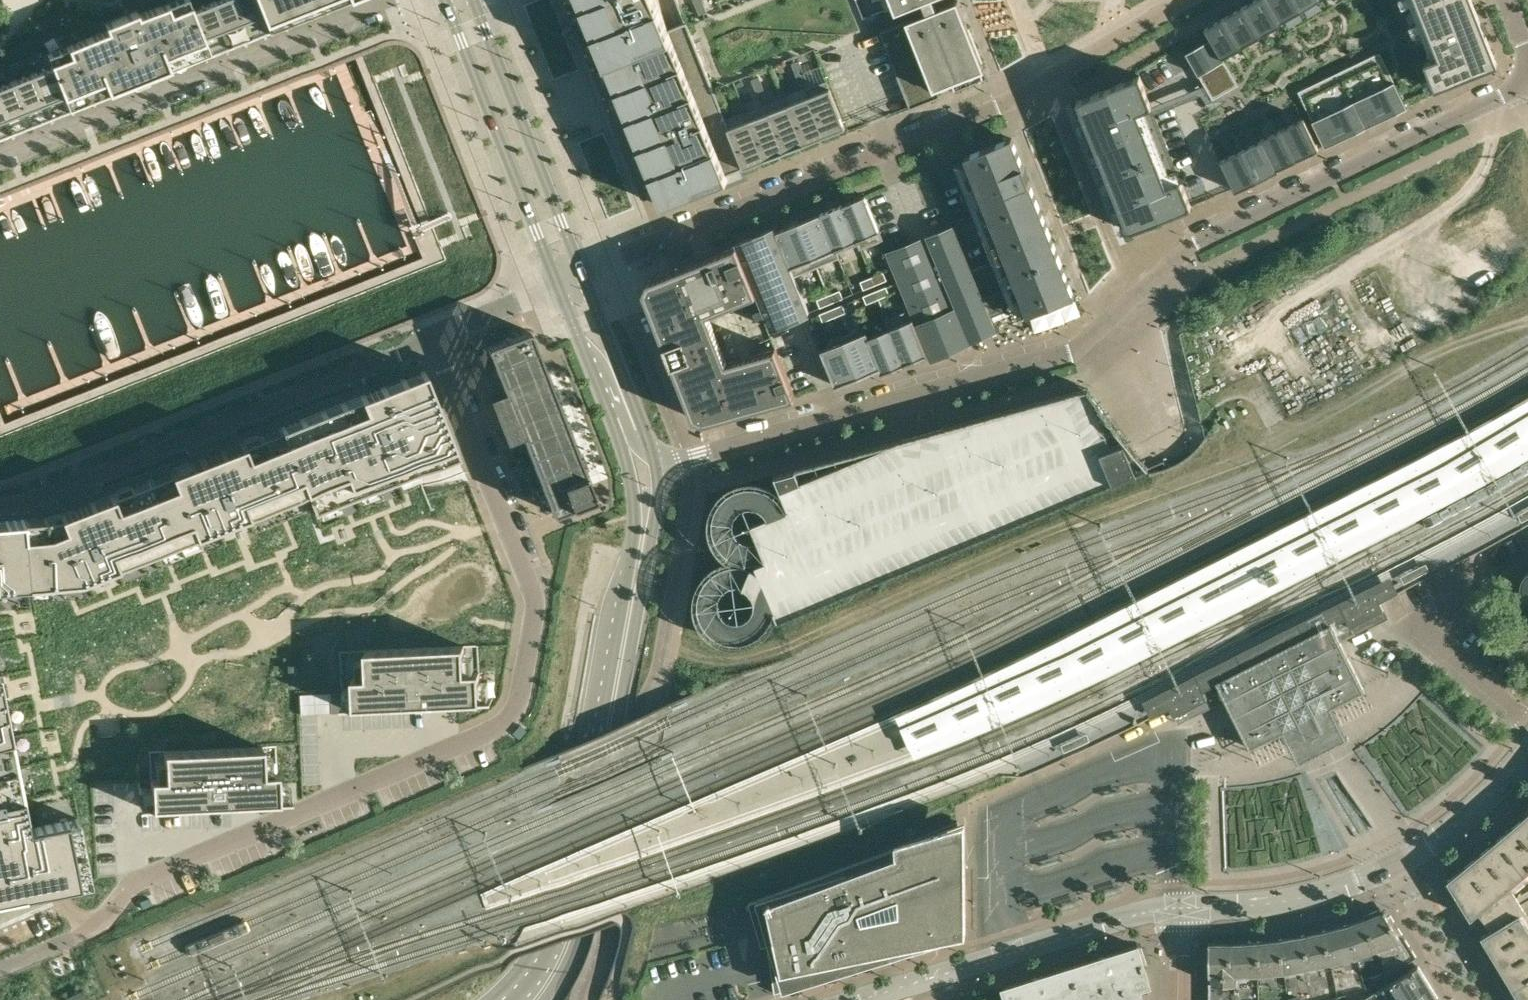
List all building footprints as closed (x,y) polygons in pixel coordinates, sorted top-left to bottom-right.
[(208,51),(192,9),(188,0),(174,0),(139,14),(137,10),(105,23),(108,29),(46,53),(50,65),(67,107),(132,82),(133,85),(148,79),(147,76),(208,51)] [(269,27),(258,0),(213,0),(192,9),(208,51),(269,27)] [(269,27),(338,0),(258,0),(269,27)] [(658,208),(747,173),(687,21),(668,29),(656,0),(575,0),(658,208)] [(701,9),(708,6),(706,0),(697,0),(701,9)] [(863,18),(893,6),(895,12),(926,0),(856,0),(863,18)] [(910,108),(988,77),(958,0),(880,31),(910,108)] [(1186,52),(1213,99),(1239,84),(1222,57),(1282,22),(1282,21),(1317,0),(1252,0),(1205,28),(1208,33),(1211,38),(1204,42),(1198,45),(1192,49),(1186,52)] [(1418,9),(1405,14),(1417,44),(1436,36),(1443,54),(1424,62),(1434,89),(1497,64),(1471,0),(1415,0),(1418,9)] [(1382,58),(1301,97),(1325,147),(1406,107),(1382,58)] [(807,73),(803,62),(795,65),(800,76),(807,73)] [(67,107),(50,65),(0,85),(0,134),(67,107)] [(812,84),(807,73),(800,76),(804,87),(812,84)] [(1107,88),(1077,100),(1128,230),(1139,226),(1191,205),(1190,203),(1184,205),(1137,87),(1143,85),(1139,75),(1137,76),(1107,88)] [(767,89),(763,78),(755,81),(760,92),(767,89)] [(743,98),(739,87),(731,90),(736,101),(743,98)] [(832,87),(811,95),(827,135),(847,127),(832,87)] [(771,100),(767,89),(760,92),(764,103),(771,100)] [(811,95),(791,103),(807,143),(827,135),(811,95)] [(791,103),(771,110),(787,151),(807,143),(791,103)] [(771,110),(751,118),(767,159),(787,151),(771,110)] [(1261,140),(1220,159),(1235,190),(1278,169),(1277,168),(1318,148),(1303,117),(1260,138),(1261,140)] [(751,118),(731,126),(747,167),(767,159),(751,118)] [(1005,256),(972,269),(995,324),(1026,311),(1027,314),(1033,312),(1035,315),(1070,301),(1069,297),(1075,295),(1012,137),(965,155),(1005,256)] [(879,233),(865,197),(842,206),(857,242),(879,233)] [(857,242),(842,206),(821,215),(835,251),(857,242)] [(835,251),(821,215),(799,223),(813,259),(835,251)] [(813,259),(799,223),(777,232),(783,246),(792,268),(813,259)] [(950,228),(887,253),(913,318),(922,341),(930,359),(971,342),(971,340),(997,329),(995,324),(972,269),(968,259),(955,226),(953,226),(950,228)] [(775,228),(737,244),(761,303),(762,303),(772,328),(788,322),(810,313),(792,268),(783,246),(777,232),(775,228)] [(762,307),(737,246),(647,281),(643,293),(695,419),(704,424),(796,399),(796,397),(768,330),(771,329),(762,307)] [(886,281),(883,274),(871,278),(874,286),(886,281)] [(871,278),(860,283),(863,290),(874,286),(871,278)] [(889,294),(886,286),(875,291),(878,298),(889,294)] [(839,291),(828,296),(831,303),(842,299),(839,291)] [(878,298),(875,291),(864,295),(867,303),(878,298)] [(831,303),(828,296),(817,300),(820,308),(831,303)] [(843,304),(832,308),(835,316),(846,311),(843,304)] [(835,316),(832,308),(821,313),(824,320),(835,316)] [(922,341),(913,318),(890,327),(904,363),(927,354),(922,341)] [(904,363),(890,327),(870,335),(868,336),(881,366),(880,366),(882,372),(904,363)] [(527,328),(486,344),(552,512),(553,511),(554,512),(593,497),(594,493),(530,328),(529,328),(527,328)] [(867,330),(845,339),(859,375),(880,366),(881,366),(868,336),(870,335),(867,330)] [(823,348),(822,348),(837,384),(859,375),(845,339),(823,348)] [(423,370),(281,426),(307,490),(314,509),(415,470),(456,453),(423,370)] [(778,621),(1148,468),(1114,422),(1087,388),(944,427),(905,437),(774,475),(788,508),(788,509),(784,502),(779,496),(773,492),(767,488),(760,486),(752,485),(745,485),(737,487),(731,490),(725,495),(720,500),(716,507),(713,514),(711,521),(712,528),(713,536),(716,543),(720,549),(725,554),(731,559),(738,562),(745,564),(745,565),(738,564),(731,564),(724,566),(717,569),(711,573),(706,578),(702,584),(699,591),(697,598),(697,606),(698,613),(700,620),(704,626),(709,632),(715,636),(721,640),(728,642),(736,643),(743,642),(751,640),(757,637),(763,632),(768,627),(772,620),(775,613),(778,621)] [(281,426),(151,478),(176,542),(307,490),(281,426)] [(55,516),(21,519),(27,585),(80,580),(176,542),(151,478),(55,516)] [(27,585),(21,519),(0,521),(0,588),(27,585)] [(1215,576),(1224,596),(1230,595),(1236,593),(1242,591),(1247,588),(1253,584),(1256,581),(1259,577),(1258,576),(1262,574),(1254,557),(1248,558),(1242,559),(1236,561),(1228,565),(1223,568),(1219,572),(1215,576)] [(1283,576),(1301,570),(1296,557),(1279,564),(1283,576)] [(1350,626),(1384,609),(1379,600),(1377,595),(1343,611),(1350,626)] [(1266,656),(1262,649),(1233,664),(1237,671),(1216,682),(1226,701),(1249,746),(1250,747),(1258,763),(1292,746),(1300,761),(1346,737),(1338,722),(1372,705),(1364,689),(1341,644),(1331,624),(1313,632),(1309,625),(1280,640),(1284,647),(1266,656)] [(464,674),(463,647),(363,651),(365,678),(350,679),(352,709),(480,703),(479,673),(464,674)] [(1165,698),(1169,706),(1174,715),(1207,698),(1202,689),(1198,681),(1165,698)] [(17,767),(0,684),(0,770),(17,767)] [(1214,727),(1229,717),(1223,708),(1208,719),(1214,727)] [(258,748),(159,752),(160,779),(146,780),(147,809),(275,804),(274,774),(259,775),(258,748)] [(0,770),(0,899),(59,887),(90,881),(77,817),(28,827),(17,767),(0,770)] [(1122,789),(1104,793),(1104,798),(1122,794),(1122,789)] [(1068,811),(1056,815),(1057,819),(1070,815),(1068,811)] [(1527,995),(1527,899),(1515,906),(1506,895),(1527,876),(1527,811),(1448,879),(1471,916),(1479,910),(1494,929),(1489,932),(1527,995)] [(775,993),(878,959),(973,931),(972,909),(970,823),(958,826),(958,821),(899,844),(899,846),(751,902),(760,933),(763,945),(767,945),(775,993)] [(1059,858),(1041,864),(1042,868),(1060,862),(1059,858)] [(1122,884),(1105,890),(1106,895),(1124,890),(1122,884)] [(1080,898),(1062,903),(1064,908),(1082,903),(1080,898)] [(1384,911),(1367,917),(1385,971),(1386,970),(1385,970),(1388,969),(1396,969),(1413,957),(1384,911)] [(1367,917),(1346,925),(1364,978),(1385,971),(1367,917)] [(1282,938),(1290,999),(1314,999),(1367,987),(1364,979),(1364,978),(1346,925),(1316,932),(1282,938)] [(1258,999),(1290,999),(1282,938),(1259,941),(1258,999)] [(1259,941),(1236,942),(1210,943),(1210,999),(1258,999),(1259,941)] [(1071,966),(1082,999),(1100,999),(1117,995),(1118,999),(1126,999),(1142,995),(1140,987),(1150,984),(1138,945),(1071,966)] [(1364,999),(1435,999),(1439,998),(1418,965),(1364,999)] [(1005,987),(1009,999),(1082,999),(1071,966),(1005,987)]
